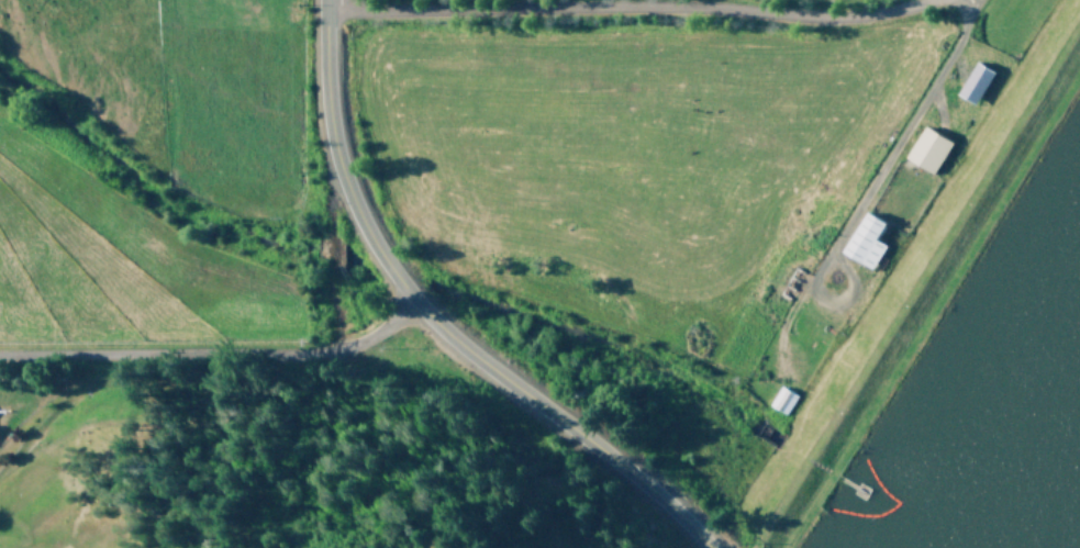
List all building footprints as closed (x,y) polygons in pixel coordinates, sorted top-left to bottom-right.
[(976,103),(991,69),(972,60),(957,95),(976,103)] [(903,157),(931,174),(950,141),(923,124),(903,157)] [(840,251),(870,268),(884,244),(873,238),(883,221),(864,210),(840,251)]
